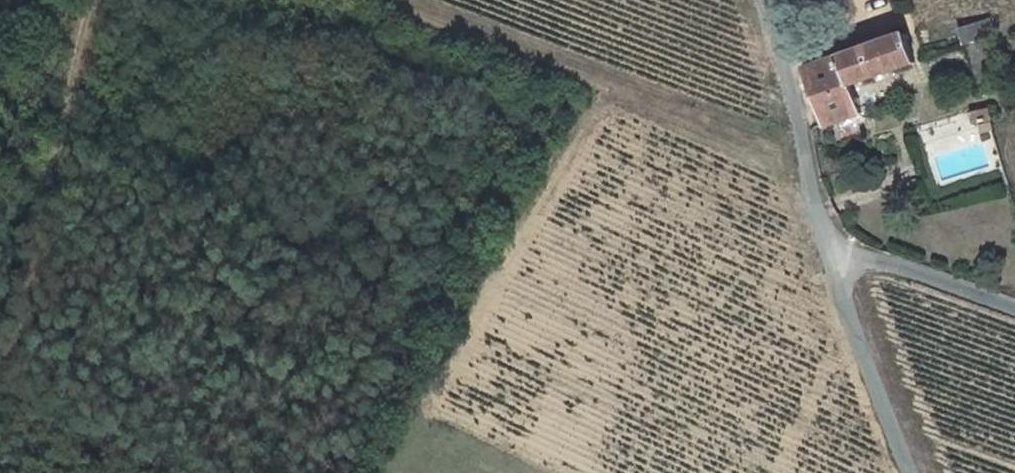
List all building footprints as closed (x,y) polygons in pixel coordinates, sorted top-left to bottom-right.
[(901,29),(800,66),(820,120),(822,126),(830,123),(827,117),(855,107),(847,84),(912,61),(901,29)] [(984,37),(965,44),(980,86),(988,83),(983,70),(994,66),(984,37)] [(990,114),(987,106),(972,111),(975,120),(990,114)] [(994,127),(992,120),(976,124),(979,132),(994,127)]
